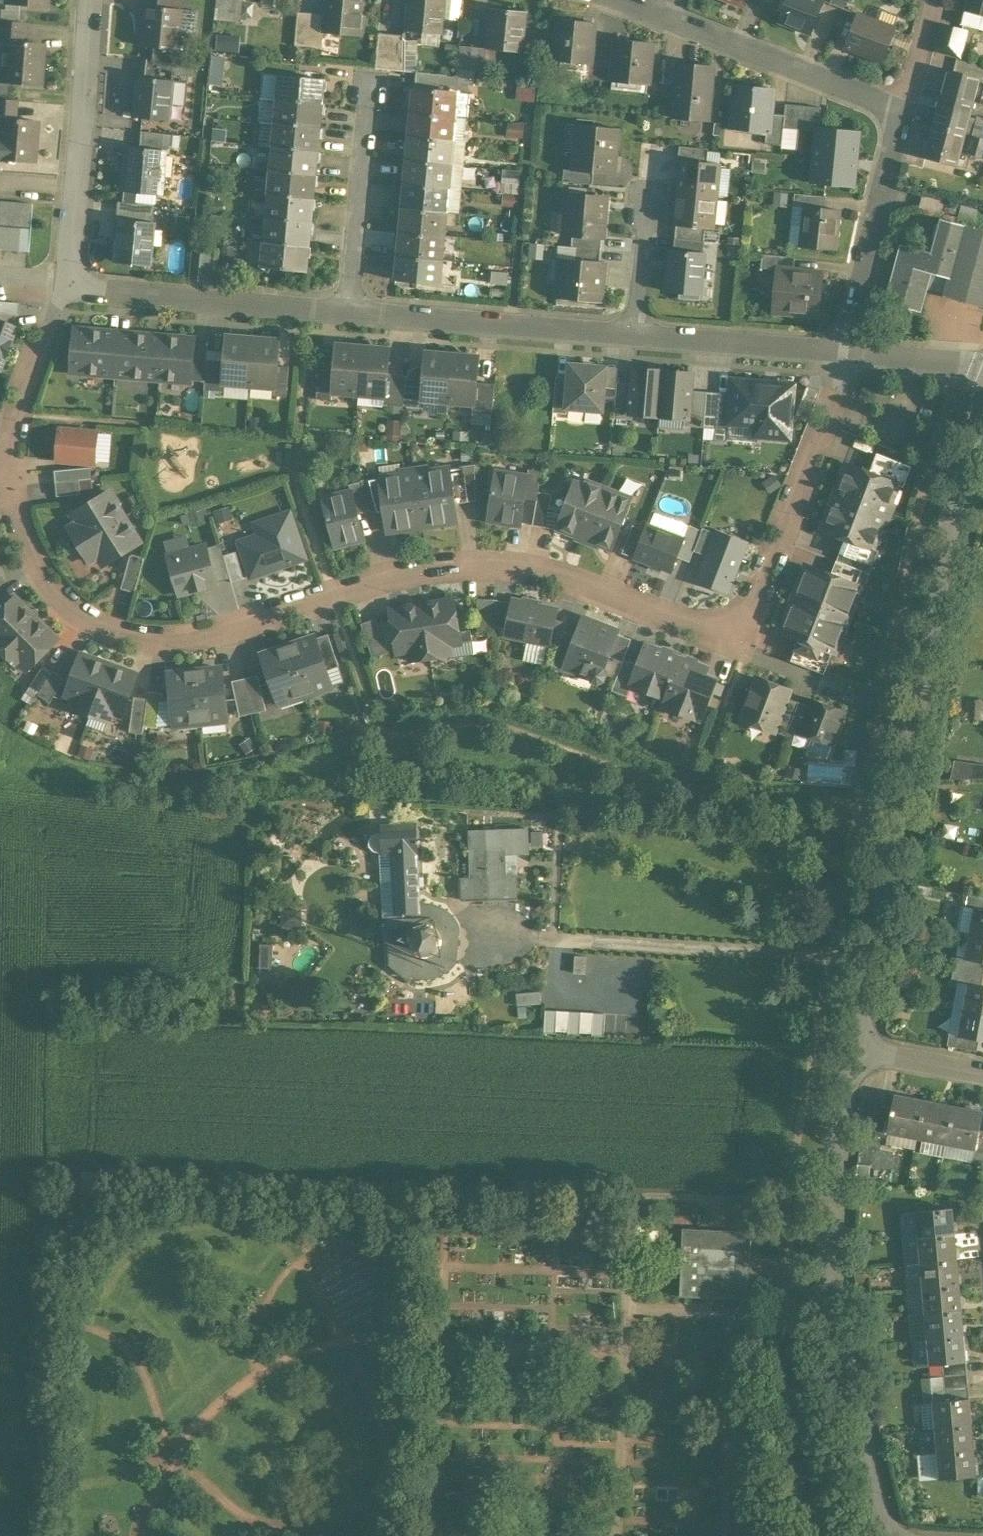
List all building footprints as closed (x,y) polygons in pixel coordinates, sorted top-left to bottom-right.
[(216,20),(228,21),(230,0),(217,0),(216,20)] [(228,21),(241,22),(243,0),(230,0),(228,21)] [(326,13),(342,14),(361,16),(362,0),(328,0),(326,13)] [(410,12),(408,12),(406,31),(420,32),(441,34),(444,0),(411,0),(410,12)] [(779,22),(811,35),(825,0),(787,0),(779,22)] [(961,25),(982,31),(982,0),(967,0),(961,25)] [(157,7),(181,9),(181,3),(157,1),(157,7)] [(157,7),(151,6),(149,28),(146,28),(144,46),(153,47),(176,49),(178,50),(182,9),(181,9),(157,7)] [(526,12),(494,9),(492,31),(489,30),(487,48),(488,48),(498,49),(522,52),(526,12)] [(2,21),(19,23),(20,13),(0,11),(0,21),(2,21)] [(342,14),(326,13),(326,16),(327,16),(325,30),(340,31),(342,14)] [(896,27),(864,14),(863,13),(849,48),(850,49),(850,48),(882,61),(883,62),(897,27),(896,26),(896,27)] [(312,15),(298,14),(296,36),(310,38),(312,15)] [(361,16),(342,14),(340,31),(364,34),(365,16),(361,16)] [(326,16),(312,15),(310,38),(324,39),(325,30),(327,16),(326,16)] [(594,23),(561,19),(557,62),(590,65),(589,72),(590,72),(590,71),(593,43),(594,23)] [(19,23),(2,21),(0,41),(0,42),(7,43),(7,41),(22,43),(24,23),(19,23)] [(968,32),(940,24),(933,51),(960,59),(968,32)] [(441,34),(420,32),(419,46),(440,48),(441,34)] [(403,35),(379,33),(376,60),(406,62),(406,41),(403,35)] [(241,50),(241,34),(217,34),(217,49),(241,50)] [(310,38),(296,36),(295,45),(324,48),(324,39),(310,38)] [(652,43),(618,39),(617,45),(614,74),(613,82),(618,83),(644,85),(648,85),(652,43)] [(22,43),(7,41),(7,43),(5,64),(2,64),(0,83),(41,87),(44,58),(37,57),(38,44),(22,43)] [(605,44),(593,43),(590,71),(602,72),(605,44)] [(617,45),(605,44),(602,72),(614,74),(617,45)] [(176,49),(153,47),(151,60),(175,62),(176,49)] [(486,70),(496,71),(498,49),(488,48),(486,70)] [(227,57),(215,55),(213,70),(226,71),(227,57)] [(678,60),(666,58),(663,83),(675,84),(677,61),(678,61),(678,60)] [(151,60),(142,59),(140,77),(149,77),(151,60)] [(175,62),(151,60),(149,77),(173,80),(173,75),(190,76),(192,64),(175,62)] [(406,62),(376,60),(376,69),(406,72),(406,62)] [(678,61),(677,61),(675,84),(672,117),(710,121),(715,65),(678,61)] [(458,67),(458,77),(479,79),(480,70),(458,67)] [(981,79),(949,70),(943,92),(975,100),(981,79)] [(458,77),(417,73),(415,88),(454,92),(456,93),(458,77)] [(262,74),(260,98),(280,100),(284,100),(285,90),(281,89),(282,76),(262,74)] [(325,79),(282,76),(281,89),(285,90),(284,100),(323,104),(325,79)] [(149,77),(140,77),(138,98),(136,98),(134,117),(169,120),(173,80),(149,77)] [(537,85),(521,83),(520,101),(536,103),(537,85)] [(644,85),(618,83),(617,93),(643,95),(644,85)] [(774,88),(739,84),(735,129),(768,132),(769,132),(771,113),(774,88)] [(415,88),(413,113),(452,116),(456,117),(457,104),(453,104),(454,92),(415,88)] [(457,104),(456,117),(472,118),(474,94),(456,93),(454,92),(453,104),(457,104)] [(975,100),(943,92),(934,125),(966,134),(975,100)] [(279,114),(280,100),(260,98),(258,122),(263,123),(278,124),(281,124),(282,114),(279,114)] [(4,121),(4,119),(16,120),(17,102),(0,100),(0,120),(4,121)] [(284,100),(280,100),(279,114),(282,114),(281,124),(320,128),(323,104),(284,100)] [(822,107),(786,104),(785,115),(784,128),(818,131),(818,128),(817,128),(817,127),(820,127),(822,107)] [(452,116),(413,113),(410,137),(450,140),(454,141),(455,127),(451,127),(452,116)] [(785,115),(771,113),(769,132),(768,132),(767,143),(782,145),(784,128),(785,115)] [(455,127),(454,141),(469,142),(472,118),(456,117),(452,116),(451,127),(455,127)] [(4,119),(4,121),(2,142),(0,142),(0,161),(14,162),(35,164),(37,144),(35,144),(37,122),(16,120),(4,119)] [(276,137),(278,124),(263,123),(260,146),(275,148),(279,148),(280,138),(276,137)] [(525,124),(511,123),(510,137),(524,137),(525,124)] [(281,124),(278,124),(276,137),(280,138),(279,148),(318,152),(320,128),(281,124)] [(565,153),(575,154),(577,125),(568,124),(565,153)] [(620,129),(577,125),(575,154),(573,171),(593,173),(594,173),(615,175),(620,129)] [(966,134),(934,125),(925,157),(957,166),(966,134)] [(820,127),(817,127),(817,128),(818,128),(818,131),(813,182),(812,182),(812,184),(854,188),(854,186),(859,132),(859,131),(820,127)] [(142,131),(141,144),(173,147),(174,134),(142,131)] [(224,134),(213,134),(213,142),(224,143),(224,134)] [(968,153),(982,157),(982,138),(972,136),(968,153)] [(447,164),(452,165),(453,151),(449,151),(450,140),(410,137),(408,161),(447,164)] [(453,151),(452,165),(467,166),(469,142),(454,141),(450,140),(449,151),(453,151)] [(141,144),(140,150),(163,152),(173,147),(141,144)] [(710,149),(681,146),(679,162),(683,162),(683,161),(709,164),(710,149)] [(279,148),(275,148),(274,161),(278,162),(277,172),(316,176),(318,152),(279,148)] [(140,150),(131,149),(129,171),(126,170),(125,189),(137,190),(160,193),(161,176),(163,156),(163,152),(140,150)] [(169,156),(163,156),(161,176),(171,177),(172,162),(168,162),(169,156)] [(14,173),(14,162),(0,161),(0,172),(14,173)] [(447,164),(408,161),(406,184),(445,188),(449,189),(451,175),(446,175),(447,164)] [(709,164),(683,161),(683,162),(680,193),(718,196),(721,165),(709,164)] [(767,164),(759,163),(757,172),(766,173),(767,164)] [(451,175),(449,189),(465,190),(467,166),(452,165),(447,164),(446,175),(451,175)] [(593,173),(573,171),(565,170),(563,182),(593,185),(594,173),(593,173)] [(277,172),(273,172),(272,185),(276,186),(275,196),(314,200),(316,176),(277,172)] [(517,174),(508,173),(508,183),(517,183),(517,174)] [(445,188),(406,184),(404,208),(443,212),(447,212),(448,199),(444,198),(445,188)] [(463,214),(465,190),(449,189),(445,188),(444,198),(448,199),(447,212),(463,214)] [(137,190),(125,189),(124,202),(136,203),(137,190)] [(718,196),(680,193),(677,225),(706,228),(715,229),(718,196)] [(819,196),(795,194),(793,207),(806,208),(806,207),(818,208),(819,196)] [(519,197),(505,195),(504,208),(518,209),(519,197)] [(607,199),(574,195),(569,195),(565,234),(573,235),(601,238),(603,238),(607,199)] [(789,196),(778,195),(778,205),(788,206),(789,196)] [(275,196),(271,196),(269,209),(273,209),(272,220),(311,224),(314,200),(275,196)] [(945,202),(923,196),(920,207),(942,214),(945,202)] [(20,203),(8,202),(6,225),(18,226),(20,203)] [(124,202),(120,202),(118,221),(123,221),(154,224),(156,205),(136,203),(124,202)] [(226,203),(215,202),(213,213),(224,215),(226,203)] [(32,204),(20,203),(18,226),(30,227),(32,204)] [(793,207),(790,245),(803,247),(806,208),(793,207)] [(818,208),(806,207),(806,208),(803,247),(835,250),(839,210),(818,208)] [(977,211),(962,207),(960,216),(974,219),(977,211)] [(443,212),(404,208),(401,232),(441,236),(445,236),(446,223),(442,222),(443,212)] [(941,219),(932,252),(927,272),(932,273),(949,278),(944,296),(982,307),(982,230),(941,219)] [(272,220),(268,220),(267,233),(271,233),(270,244),(309,247),(311,224),(272,220)] [(154,224),(123,221),(121,243),(118,242),(117,261),(152,264),(155,224),(154,224)] [(706,228),(677,225),(676,239),(698,241),(704,241),(706,228)] [(17,228),(5,227),(4,250),(16,251),(17,228)] [(30,229),(17,228),(16,251),(28,252),(30,229)] [(441,236),(401,232),(399,256),(438,260),(443,260),(444,247),(440,246),(441,236)] [(601,238),(573,235),(572,247),(576,247),(600,249),(601,238)] [(698,241),(676,239),(675,251),(696,253),(698,241)] [(270,244),(266,243),(265,257),(269,257),(268,268),(307,271),(309,247),(270,244)] [(545,256),(546,244),(532,243),(531,256),(545,256)] [(932,252),(905,245),(901,244),(901,245),(886,302),(922,312),(932,273),(927,272),(932,252)] [(600,249),(576,247),(575,259),(599,261),(600,249)] [(216,251),(202,250),(198,281),(213,282),(216,251)] [(238,251),(228,250),(228,260),(238,260),(238,251)] [(675,251),(673,250),(671,271),(668,271),(666,291),(679,292),(678,298),(701,301),(706,254),(703,253),(696,253),(675,251)] [(794,258),(764,255),(762,268),(777,269),(777,268),(793,269),(794,259),(794,260),(794,258)] [(438,260),(399,256),(397,280),(440,284),(442,270),(437,269),(438,260)] [(575,259),(561,258),(557,299),(601,303),(605,262),(599,261),(575,259)] [(793,269),(777,268),(777,269),(773,313),(818,317),(823,272),(793,269)] [(510,277),(491,275),(490,288),(509,290),(510,277)] [(0,318),(0,372),(5,374),(23,326),(0,318)] [(106,331),(75,329),(71,372),(102,375),(105,337),(106,337),(106,331)] [(164,336),(132,334),(131,340),(132,340),(129,377),(160,380),(164,336)] [(247,336),(237,335),(237,337),(228,336),(226,362),(224,384),(225,384),(250,386),(254,338),(247,338),(247,336)] [(195,339),(164,336),(160,380),(191,382),(191,381),(194,345),(195,339)] [(106,337),(105,337),(102,375),(115,376),(118,338),(106,337)] [(271,338),(260,337),(260,339),(254,338),(250,386),(275,388),(277,366),(279,340),(270,340),(271,338)] [(131,340),(118,338),(115,376),(129,377),(132,340),(131,340)] [(346,345),(338,345),(335,371),(333,393),(334,393),(359,395),(363,347),(357,346),(357,345),(347,344),(346,345)] [(208,346),(194,345),(191,381),(205,382),(207,360),(208,346)] [(369,347),(363,347),(359,395),(384,397),(385,397),(387,375),(388,359),(389,349),(380,348),(380,347),(370,346),(369,347)] [(436,353),(427,352),(426,362),(425,378),(423,400),(424,400),(449,402),(453,354),(447,354),(447,352),(436,352),(436,353)] [(453,354),(449,402),(473,404),(474,404),(478,357),(453,354)] [(387,375),(406,377),(407,369),(388,359),(387,375)] [(226,362),(207,360),(205,382),(204,390),(224,392),(225,384),(224,384),(226,362)] [(426,362),(407,369),(406,377),(425,378),(426,362)] [(607,367),(571,364),(569,378),(567,408),(568,408),(587,410),(602,411),(603,411),(605,387),(607,367)] [(289,367),(277,366),(275,388),(274,396),(287,397),(289,367)] [(619,368),(607,367),(605,387),(617,388),(618,382),(619,368)] [(335,371),(319,369),(317,399),(334,401),(334,393),(333,393),(335,371)] [(664,372),(635,369),(634,384),(632,413),(633,413),(660,415),(664,372)] [(693,374),(664,372),(660,415),(685,418),(689,418),(691,390),(693,374)] [(406,377),(387,375),(385,397),(384,397),(383,405),(403,406),(406,377)] [(425,378),(406,377),(403,406),(423,408),(424,400),(423,400),(425,378)] [(569,378),(557,377),(554,413),(568,414),(568,408),(567,408),(569,378)] [(795,385),(733,379),(732,394),(729,423),(730,423),(760,426),(759,436),(790,439),(795,385)] [(634,384),(618,382),(617,388),(615,418),(633,420),(633,413),(632,413),(634,384)] [(496,384),(476,383),(474,404),(473,404),(473,412),(493,414),(496,384)] [(811,416),(819,389),(807,385),(799,412),(811,416)] [(708,392),(691,390),(689,418),(685,418),(685,426),(705,427),(708,392)] [(732,394),(708,392),(705,427),(716,428),(715,440),(728,441),(730,423),(729,423),(732,394)] [(602,411),(587,410),(586,422),(600,423),(602,411)] [(98,433),(61,430),(61,429),(60,429),(57,460),(58,460),(95,463),(96,464),(99,433),(98,432),(98,433)] [(878,453),(870,473),(898,484),(897,484),(904,487),(912,467),(878,453)] [(700,455),(690,454),(689,463),(699,465),(700,455)] [(476,464),(448,468),(448,469),(450,469),(451,478),(476,474),(476,464)] [(870,473),(848,464),(836,497),(889,518),(894,505),(890,503),(897,484),(898,484),(870,473)] [(91,467),(55,471),(56,483),(80,480),(92,479),(91,467)] [(683,468),(671,467),(670,478),(682,479),(683,468)] [(448,469),(429,472),(428,469),(415,471),(422,526),(457,521),(455,505),(451,478),(450,469),(448,469)] [(542,471),(529,469),(528,477),(529,478),(525,499),(537,501),(539,492),(542,471)] [(381,478),(380,479),(382,491),(385,515),(388,531),(422,526),(415,471),(401,473),(401,475),(381,478)] [(528,477),(496,472),(488,519),(503,522),(502,523),(513,525),(514,523),(521,524),(525,499),(529,478),(528,477)] [(451,478),(455,505),(476,501),(476,474),(451,478)] [(775,475),(764,483),(772,494),(783,486),(775,475)] [(381,478),(361,481),(362,482),(365,494),(382,491),(380,479),(381,478)] [(586,483),(576,479),(573,487),(583,491),(586,483)] [(80,480),(56,483),(57,497),(81,494),(80,480)] [(583,491),(573,487),(565,509),(557,528),(576,535),(587,540),(607,489),(587,481),(586,483),(583,491)] [(362,482),(349,485),(352,492),(358,514),(369,511),(365,494),(362,482)] [(631,499),(607,489),(587,540),(612,549),(631,499)] [(365,494),(369,511),(385,515),(382,491),(365,494)] [(109,492),(72,514),(77,523),(69,528),(79,545),(125,517),(109,492)] [(352,492),(323,500),(335,546),(348,543),(348,544),(359,542),(358,540),(364,539),(358,514),(352,492)] [(552,494),(539,492),(537,501),(533,526),(546,528),(550,506),(552,494)] [(889,518),(836,497),(823,530),(845,538),(873,549),(873,548),(880,529),(884,530),(889,518)] [(231,506),(213,511),(217,524),(234,519),(231,506)] [(565,509),(550,506),(546,528),(557,530),(557,528),(565,509)] [(236,540),(250,581),(311,561),(293,509),(252,522),(256,534),(236,540)] [(690,526),(656,513),(651,524),(686,537),(690,526)] [(125,517),(79,545),(90,562),(99,557),(104,566),(141,543),(125,517)] [(686,537),(651,524),(648,523),(645,530),(634,558),(634,560),(672,574),(678,558),(686,537)] [(633,525),(622,553),(634,558),(645,530),(633,525)] [(695,551),(702,530),(690,526),(686,537),(678,558),(690,562),(695,551)] [(706,555),(714,532),(703,528),(702,530),(695,551),(706,555)] [(750,542),(716,529),(714,532),(706,555),(696,581),(731,594),(750,542)] [(873,549),(845,538),(837,560),(871,573),(879,551),(873,548),(873,549)] [(209,547),(208,542),(166,553),(179,598),(220,587),(219,582),(209,547)] [(221,544),(209,547),(219,582),(231,578),(225,556),(221,544)] [(225,556),(231,578),(232,582),(245,579),(237,552),(225,556)] [(145,558),(134,555),(130,557),(121,589),(135,593),(145,558)] [(837,560),(837,561),(831,576),(858,586),(858,587),(864,589),(871,573),(837,560)] [(831,576),(809,567),(796,600),(848,620),(853,607),(851,606),(858,587),(858,586),(831,576)] [(0,613),(0,649),(3,652),(37,618),(16,597),(0,613)] [(494,600),(478,599),(477,635),(493,636),(494,626),(494,600)] [(454,600),(422,605),(430,658),(450,654),(449,644),(461,643),(454,600)] [(512,603),(494,600),(494,626),(507,629),(512,603)] [(557,610),(513,600),(512,603),(507,629),(506,635),(548,645),(549,639),(551,629),(553,630),(555,620),(557,610)] [(848,620),(796,600),(784,632),(800,638),(818,646),(814,657),(829,663),(834,651),(838,652),(845,634),(848,635),(848,633),(844,631),(848,620)] [(422,605),(390,610),(397,653),(409,651),(411,661),(430,658),(422,605)] [(37,618),(3,652),(15,664),(18,660),(28,670),(58,639),(37,618)] [(376,619),(361,624),(373,658),(388,653),(376,619)] [(617,633),(583,619),(576,636),(565,666),(566,667),(590,676),(592,681),(598,683),(603,681),(606,675),(603,670),(608,656),(617,634),(617,633)] [(551,629),(549,639),(561,643),(565,632),(568,625),(555,620),(553,630),(551,629)] [(576,636),(565,632),(561,643),(552,665),(565,670),(566,667),(565,666),(576,636)] [(328,634),(315,639),(326,671),(339,666),(328,634)] [(632,640),(617,634),(608,656),(623,662),(624,660),(632,640)] [(315,639),(311,637),(304,639),(302,643),(303,645),(289,650),(305,695),(331,686),(326,671),(315,639)] [(795,650),(814,657),(818,646),(800,638),(795,650)] [(638,666),(631,685),(632,685),(665,698),(681,657),(646,644),(638,666)] [(289,650),(278,653),(277,652),(273,650),(265,652),(263,656),(279,704),(305,695),(289,650)] [(814,657),(795,650),(791,661),(810,668),(814,657)] [(109,665),(81,654),(66,695),(75,698),(72,708),(91,715),(109,665)] [(665,698),(662,706),(689,716),(705,676),(708,668),(681,657),(665,698)] [(829,663),(814,657),(810,668),(824,673),(825,674),(829,663)] [(638,666),(624,660),(623,662),(612,691),(627,697),(632,685),(631,685),(638,666)] [(44,665),(26,692),(36,698),(39,695),(54,672),(44,665)] [(137,675),(109,665),(91,715),(109,721),(113,712),(122,716),(137,675)] [(218,667),(195,670),(201,722),(227,719),(222,670),(218,667)] [(180,671),(173,672),(170,676),(173,699),(175,725),(201,722),(195,670),(180,671)] [(54,672),(39,695),(50,703),(66,679),(54,672)] [(259,676),(246,678),(254,713),(266,711),(259,676)] [(705,676),(689,716),(701,721),(716,680),(705,676)] [(246,678),(232,681),(236,700),(240,716),(254,713),(246,678)] [(791,691),(757,678),(742,719),(775,732),(788,698),(791,691)] [(163,693),(149,691),(148,699),(144,727),(158,728),(158,727),(162,700),(163,693)] [(148,699),(134,697),(129,732),(143,734),(144,727),(148,699)] [(788,698),(775,732),(786,736),(789,729),(799,702),(788,698)] [(173,699),(162,700),(158,727),(175,725),(173,699)] [(846,711),(814,699),(811,706),(801,733),(833,745),(846,711)] [(811,706),(799,702),(789,729),(800,733),(801,733),(811,706)] [(956,761),(954,779),(982,779),(982,765),(956,761)] [(528,828),(470,831),(471,856),(471,878),(461,878),(462,900),(514,898),(517,899),(515,854),(529,854),(528,828)] [(417,831),(379,832),(373,835),(370,840),(370,846),(374,851),(380,853),(383,900),(384,912),(396,911),(395,913),(420,912),(420,905),(418,849),(417,831)] [(968,895),(965,907),(975,909),(976,908),(982,909),(982,898),(968,895)] [(433,905),(420,905),(420,912),(395,913),(396,911),(384,912),(384,917),(390,917),(392,963),(408,977),(411,974),(422,977),(434,976),(445,971),(454,964),(456,961),(457,958),(456,957),(459,928),(454,918),(444,910),(433,905)] [(976,908),(975,909),(971,933),(982,936),(982,909),(976,908)] [(971,933),(966,958),(966,959),(982,962),(982,936),(971,933)] [(966,959),(966,958),(957,956),(954,969),(982,974),(982,962),(966,959)] [(954,969),(952,982),(959,983),(969,985),(970,984),(981,987),(982,978),(982,974),(954,969)] [(959,983),(954,1009),(965,1011),(965,1010),(969,985),(959,983)] [(970,984),(969,985),(965,1010),(982,1013),(982,987),(981,987),(970,984)] [(541,991),(517,994),(519,1005),(542,1003),(541,991)] [(954,1009),(950,1033),(960,1035),(965,1011),(954,1009)] [(558,1011),(546,1010),(545,1033),(556,1033),(558,1011)] [(965,1010),(965,1011),(960,1035),(960,1036),(980,1039),(982,1040),(982,1013),(965,1010)] [(570,1011),(558,1011),(556,1033),(569,1034),(570,1011)] [(582,1012),(570,1011),(569,1034),(580,1035),(582,1012)] [(594,1013),(582,1012),(580,1035),(593,1036),(594,1013)] [(606,1013),(594,1013),(593,1036),(604,1036),(606,1013)] [(960,1035),(950,1033),(948,1046),(977,1051),(980,1039),(960,1036),(960,1035)] [(924,1101),(895,1095),(892,1109),(888,1133),(917,1139),(924,1101)] [(954,1106),(924,1101),(917,1139),(947,1144),(954,1106)] [(954,1106),(947,1144),(976,1150),(977,1150),(980,1132),(982,1119),(982,1112),(954,1106)] [(892,1109),(880,1107),(874,1137),(887,1139),(888,1133),(892,1109)] [(980,1132),(977,1150),(976,1150),(974,1159),(982,1161),(982,1133),(980,1132)] [(953,1208),(916,1211),(918,1238),(955,1234),(953,1208)] [(916,1211),(900,1213),(902,1239),(918,1238),(916,1211)] [(684,1228),(680,1298),(750,1301),(753,1232),(684,1228)] [(955,1234),(918,1238),(920,1263),(958,1260),(955,1234)] [(918,1238),(902,1239),(904,1264),(920,1263),(918,1238)] [(958,1260),(920,1263),(923,1288),(960,1285),(958,1260)] [(920,1263),(904,1264),(907,1290),(923,1288),(920,1263)] [(960,1285),(923,1288),(925,1314),(962,1310),(960,1285)] [(923,1288),(907,1290),(909,1315),(925,1314),(923,1288)] [(964,1335),(962,1310),(925,1314),(927,1339),(964,1335)] [(925,1314),(909,1315),(911,1340),(927,1339),(925,1314)] [(964,1335),(927,1339),(930,1365),(942,1364),(967,1362),(967,1361),(964,1335)] [(967,1362),(942,1364),(943,1376),(968,1373),(967,1362)] [(930,1365),(929,1365),(931,1377),(943,1376),(942,1364),(930,1365)] [(968,1374),(943,1376),(944,1387),(944,1388),(969,1386),(968,1374)] [(943,1376),(922,1378),(924,1404),(934,1403),(934,1402),(945,1401),(944,1389),(944,1388),(944,1387),(943,1376)] [(969,1387),(944,1389),(945,1401),(970,1398),(969,1387)] [(945,1401),(934,1402),(934,1403),(936,1424),(936,1427),(972,1424),(970,1400),(970,1398),(945,1401)] [(934,1403),(924,1404),(922,1407),(924,1425),(936,1424),(934,1403)] [(972,1424),(936,1427),(938,1453),(974,1450),(972,1424)] [(974,1450),(938,1453),(940,1479),(976,1476),(974,1450)] [(938,1453),(918,1454),(921,1481),(940,1479),(938,1453)]
